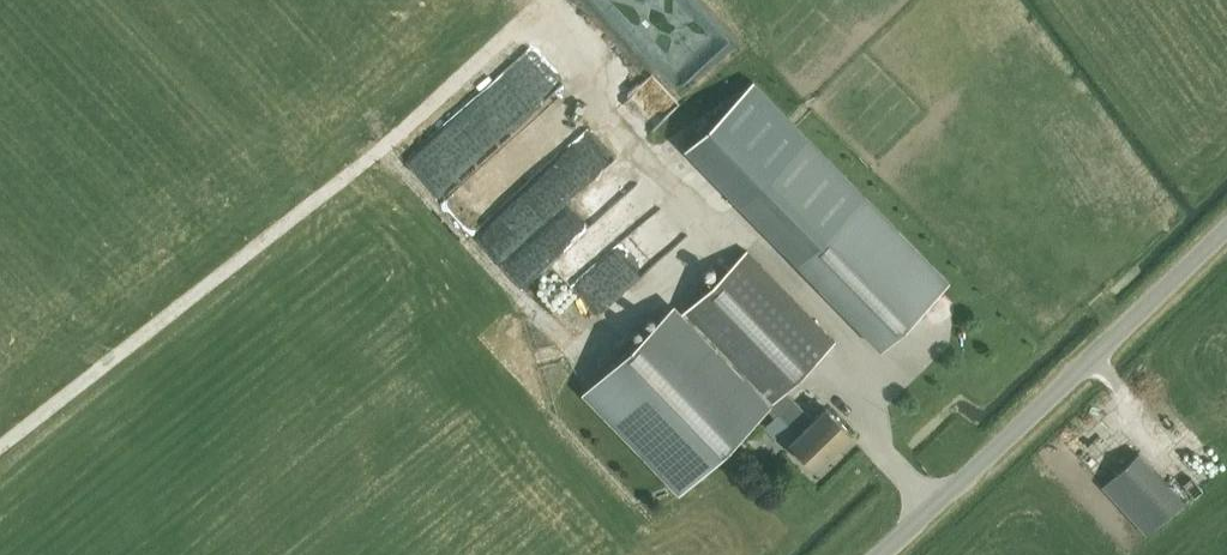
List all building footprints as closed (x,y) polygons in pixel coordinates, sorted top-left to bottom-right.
[(545,31),(433,141),(465,174),(453,185),(481,213),(506,188),(535,218),(614,141),(591,118),(600,109),(562,70),(574,59),(545,31)] [(880,347),(948,280),(753,80),(684,146),(880,347)] [(530,266),(643,158),(627,142),(514,251),(530,266)] [(653,192),(638,176),(563,246),(579,262),(653,192)] [(643,260),(698,210),(676,186),(621,236),(643,260)] [(834,339),(747,249),(683,311),(673,302),(583,389),(679,488),(765,406),(774,415),(777,412),(797,432),(790,439),(816,467),(852,433),(825,405),(812,417),(784,388),(834,339)] [(615,253),(596,276),(616,292),(635,269),(615,253)] [(1147,533),(1183,499),(1138,451),(1102,485),(1147,533)]
